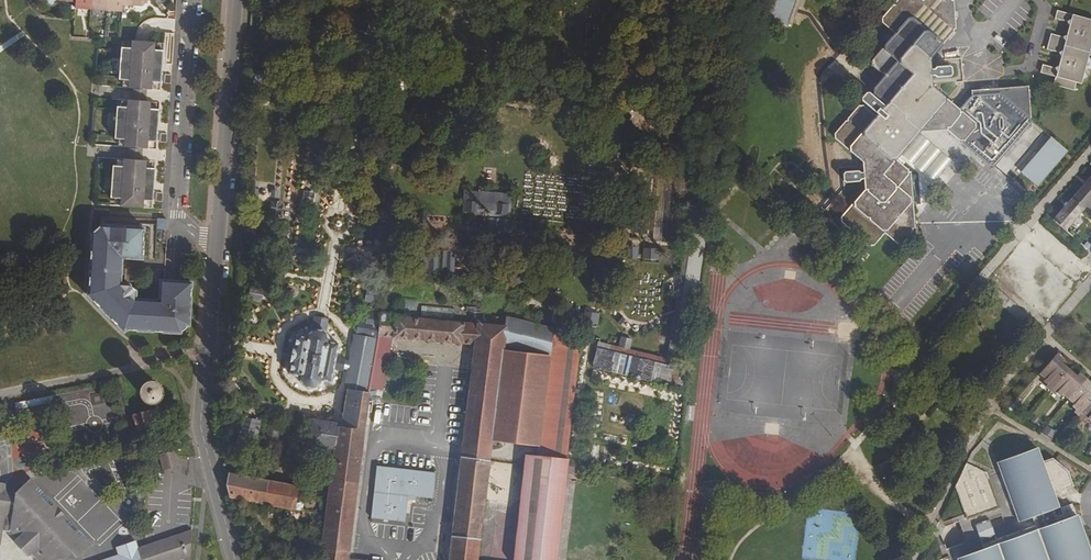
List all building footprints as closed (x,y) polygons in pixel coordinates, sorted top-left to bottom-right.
[(75,2),(74,9),(90,10),(91,0),(75,0),(75,2)] [(90,10),(106,11),(107,0),(91,0),(90,10)] [(106,11),(121,12),(122,5),(122,0),(107,0),(106,11)] [(795,26),(797,0),(776,0),(774,24),(795,26)] [(922,0),(896,0),(882,17),(882,23),(894,34),(871,59),(872,66),(883,75),(888,75),(892,79),(889,82),(889,89),(893,93),(890,97),(890,103),(888,104),(872,90),(869,90),(864,94),(865,98),(881,112),(879,114),(875,114),(863,104),(852,117),(849,118),(849,120),(838,133),(835,133),(835,137),(864,162),(864,171),(861,171),(859,170),(846,170),(844,173),(844,181),(848,184),(861,184),(863,181),(866,181),(867,191),(844,217),(844,223),(870,245),(874,245),(885,233),(896,243),(902,243),(912,231),(912,228),(915,228),(911,171),(907,172),(894,161),(894,158),(891,158),(879,148),(918,104),(925,110),(928,107),(936,106),(938,108),(944,101),(944,96),(932,85),(931,76),(938,76),(939,77),(949,77),(952,73),(952,68),(949,66),(939,66),(937,68),(931,68),(930,58),(955,30),(954,24),(953,22),(955,19),(954,9),(950,5),(951,2),(951,0),(923,0),(922,1),(922,0)] [(1058,10),(1056,19),(1068,23),(1070,26),(1067,35),(1063,38),(1051,35),(1047,50),(1059,53),(1061,57),(1059,67),(1054,69),(1043,66),(1041,73),(1055,77),(1053,86),(1074,91),(1076,83),(1082,85),(1090,51),(1090,19),(1058,10)] [(135,41),(132,41),(131,48),(122,48),(119,80),(129,80),(129,88),(151,90),(152,82),(160,83),(163,50),(154,50),(155,42),(135,41)] [(973,94),(973,97),(969,97),(958,108),(956,107),(951,107),(945,113),(946,129),(989,167),(994,166),(1030,125),(1031,118),(1003,95),(1000,95),(1000,93),(973,94)] [(150,102),(127,100),(127,107),(117,107),(115,139),(124,140),(124,147),(147,148),(148,141),(156,141),(158,110),(150,109),(150,102)] [(918,104),(879,148),(891,158),(894,158),(932,116),(925,110),(918,104)] [(1022,172),(1038,186),(1068,151),(1052,137),(1022,172)] [(146,161),(123,160),(123,167),(113,166),(110,198),(120,199),(120,207),(143,208),(143,201),(151,201),(154,169),(146,169),(146,161)] [(1071,197),(1083,208),(1090,200),(1090,175),(1071,197)] [(303,191),(302,201),(313,202),(314,192),(303,191)] [(163,193),(155,193),(155,202),(162,202),(163,193)] [(1071,197),(1052,219),(1064,229),(1083,208),(1071,197)] [(665,222),(667,205),(659,205),(657,221),(665,222)] [(157,218),(156,228),(166,228),(166,218),(157,218)] [(336,230),(346,226),(343,219),(334,222),(336,230)] [(143,229),(100,226),(93,233),(89,293),(86,294),(124,332),(125,330),(179,334),(188,325),(191,283),(161,281),(159,301),(134,299),(135,292),(129,285),(119,284),(121,259),(141,260),(143,229)] [(625,258),(636,258),(636,246),(625,245),(625,258)] [(642,247),(642,259),(658,259),(658,247),(642,247)] [(453,271),(454,250),(423,249),(422,271),(453,271)] [(738,252),(730,251),(729,264),(737,264),(738,252)] [(585,255),(574,260),(580,272),(591,267),(585,255)] [(245,268),(240,267),(236,295),(241,296),(244,273),(245,268)] [(262,289),(250,287),(248,299),(260,301),(262,289)] [(395,308),(382,306),(380,305),(380,309),(380,313),(378,327),(377,336),(379,337),(475,345),(463,446),(491,449),(502,346),(505,318),(487,317),(486,325),(477,324),(463,323),(460,323),(461,319),(456,319),(456,322),(434,320),(394,315),(395,308)] [(587,311),(587,323),(598,323),(598,312),(587,311)] [(528,312),(522,321),(536,325),(537,323),(528,312)] [(549,355),(553,329),(505,318),(502,346),(549,355)] [(306,337),(296,336),(289,375),(298,376),(298,377),(299,380),(300,382),(301,385),(303,386),(307,388),(308,388),(311,388),(314,388),(316,387),(318,385),(320,383),(321,380),(330,382),(338,344),(328,341),(328,338),(327,336),(326,333),(324,332),(321,330),(319,329),(317,329),(313,330),(311,331),(309,332),(307,335),(306,337)] [(536,457),(566,460),(581,336),(553,329),(549,355),(538,446),(536,457)] [(618,346),(630,347),(631,338),(619,337),(618,346)] [(341,424),(311,419),(307,445),(334,449),(336,426),(355,428),(363,390),(368,391),(376,341),(357,338),(347,389),(341,424)] [(549,355),(502,346),(492,440),(538,446),(549,355)] [(686,372),(597,350),(592,367),(682,389),(686,372)] [(1063,360),(1056,353),(1038,374),(1044,380),(1042,382),(1045,385),(1043,387),(1048,391),(1068,369),(1061,363),(1063,360)] [(1075,376),(1068,369),(1048,391),(1053,396),(1056,394),(1059,396),(1062,394),(1067,398),(1084,379),(1078,372),(1075,376)] [(1084,379),(1067,398),(1074,403),(1072,405),(1076,408),(1073,411),(1078,415),(1081,412),(1090,400),(1090,389),(1089,387),(1090,384),(1084,379)] [(154,383),(150,383),(147,383),(144,385),(142,388),(141,391),(142,394),(143,397),(145,400),(149,401),(152,401),(155,400),(157,397),(159,394),(159,391),(158,388),(156,385),(154,383)] [(334,449),(320,559),(353,559),(348,559),(363,431),(369,392),(368,391),(363,390),(355,428),(336,426),(334,449)] [(53,395),(15,403),(16,410),(54,402),(53,395)] [(1081,412),(1090,420),(1090,400),(1081,412)] [(242,404),(229,403),(227,415),(240,416),(242,404)] [(155,409),(133,415),(137,429),(159,424),(155,409)] [(283,423),(267,419),(261,447),(278,450),(283,423)] [(1046,425),(1042,432),(1053,438),(1056,431),(1046,425)] [(172,434),(155,438),(158,452),(175,448),(172,434)] [(491,449),(463,446),(461,456),(489,460),(491,449)] [(175,450),(159,454),(163,471),(179,466),(175,450)] [(967,462),(956,484),(965,512),(953,516),(955,522),(959,520),(965,535),(962,542),(946,549),(944,544),(939,546),(944,557),(937,559),(1090,559),(1090,554),(1072,503),(1060,507),(1062,513),(1056,515),(1052,504),(1057,503),(1053,492),(1074,485),(1067,465),(1049,456),(1038,460),(1037,456),(1033,457),(1032,455),(999,467),(999,470),(997,471),(1000,477),(987,481),(986,477),(967,462)] [(449,559),(477,559),(489,460),(461,456),(449,559)] [(566,460),(536,457),(530,504),(561,508),(566,460)] [(581,462),(566,460),(565,472),(580,474),(581,462)] [(435,472),(378,466),(373,519),(405,522),(408,496),(432,499),(435,472)] [(298,487),(229,474),(227,485),(230,497),(294,509),(298,487)] [(1,536),(2,530),(10,532),(17,539),(13,542),(28,556),(31,553),(37,559),(74,559),(73,558),(77,558),(87,548),(87,539),(34,483),(25,483),(15,492),(6,491),(7,483),(0,482),(0,537),(1,536)] [(561,508),(530,504),(529,504),(523,559),(554,559),(561,508)] [(183,559),(190,556),(192,530),(137,548),(141,559),(183,559)] [(137,548),(135,541),(116,548),(118,555),(103,559),(141,559),(137,548)]
